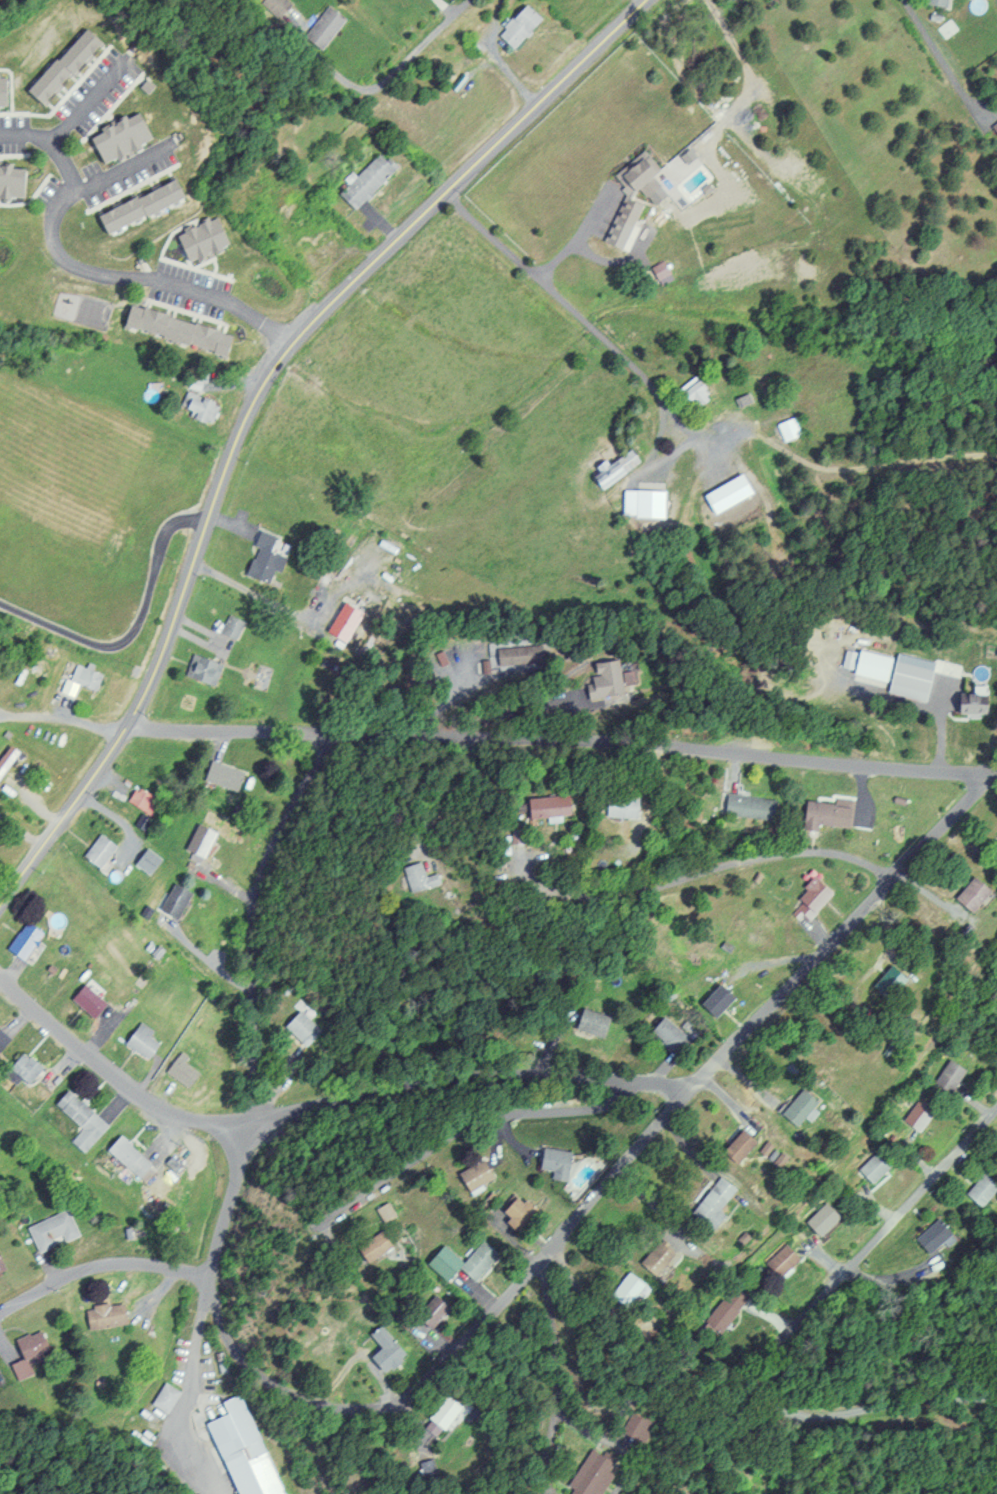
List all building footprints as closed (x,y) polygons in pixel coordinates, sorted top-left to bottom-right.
[(278,17),(289,3),(286,0),(263,0),(261,2),(278,17)] [(946,0),(928,0),(933,8),(946,0)] [(494,37),(513,51),(538,18),(520,4),(494,37)] [(314,45),(343,26),(331,8),(302,27),(314,45)] [(22,93),(38,107),(98,41),(82,26),(22,93)] [(97,166),(151,139),(137,110),(83,137),(97,166)] [(986,123),(996,137),(996,114),(986,123)] [(393,170),(377,153),(334,194),(351,211),(393,170)] [(625,195),(636,188),(642,196),(658,186),(641,157),(613,174),(625,195)] [(22,200),(23,166),(0,166),(0,199),(22,200)] [(98,236),(182,199),(173,179),(90,216),(98,236)] [(630,230),(639,204),(625,199),(616,225),(630,230)] [(171,234),(182,262),(228,245),(217,217),(171,234)] [(656,285),(669,280),(662,262),(649,267),(656,285)] [(230,332),(124,307),(118,330),(225,355),(230,332)] [(676,388),(694,409),(709,396),(691,375),(676,388)] [(196,402),(187,397),(179,413),(207,427),(217,405),(199,396),(196,402)] [(776,422),(785,443),(801,436),(793,416),(776,422)] [(662,517),(662,489),(622,489),(622,517),(662,517)] [(241,574),(270,585),(282,555),(269,550),(275,535),(259,529),(241,574)] [(323,631),(344,643),(362,612),(342,600),(323,631)] [(243,622),(227,614),(218,632),(234,640),(243,622)] [(932,661),(894,654),(893,657),(851,649),(845,677),(887,686),(886,693),(924,700),(932,661)] [(221,666),(190,653),(181,675),(212,688),(221,666)] [(62,692),(70,694),(73,685),(93,691),(98,673),(85,669),(85,667),(70,663),(62,692)] [(986,715),(986,693),(962,693),(962,703),(954,703),(954,715),(986,715)] [(7,746),(0,755),(0,771),(15,752),(7,746)] [(236,793),(243,772),(208,760),(200,780),(236,793)] [(150,817),(159,802),(133,787),(124,802),(150,817)] [(723,794),(721,815),(769,820),(771,798),(723,794)] [(564,816),(562,795),(520,797),(521,818),(564,816)] [(634,795),(600,795),(600,817),(634,817),(634,795)] [(800,829),(816,830),(816,825),(847,827),(849,804),(802,801),(800,829)] [(199,859),(213,833),(196,824),(182,849),(199,859)] [(114,846),(96,833),(80,858),(99,870),(114,846)] [(130,863),(147,877),(160,860),(143,847),(130,863)] [(423,876),(420,862),(401,866),(407,892),(440,885),(437,873),(423,876)] [(800,904),(792,911),(803,921),(831,894),(813,875),(792,896),(800,904)] [(970,914),(988,888),(970,875),(951,900),(970,914)] [(172,920),(190,894),(173,882),(156,909),(172,920)] [(21,962),(40,932),(22,920),(3,950),(21,962)] [(68,997),(89,1019),(103,1004),(82,983),(68,997)] [(571,1028),(602,1039),(610,1018),(579,1006),(571,1028)] [(321,1029),(297,1009),(282,1026),(306,1046),(321,1029)] [(677,1054),(690,1039),(661,1014),(648,1030),(677,1054)] [(120,1041),(142,1060),(155,1044),(147,1036),(150,1032),(138,1021),(120,1041)] [(0,1072),(11,1083),(17,1078),(24,1085),(39,1070),(21,1051),(0,1072)] [(184,1088),(196,1072),(174,1056),(162,1072),(184,1088)] [(947,1094),(964,1070),(947,1058),(931,1083),(947,1094)] [(778,1112),(793,1126),(815,1102),(799,1088),(778,1112)] [(79,1129),(68,1140),(81,1153),(106,1127),(65,1089),(51,1103),(79,1129)] [(900,1120),(913,1130),(931,1106),(918,1096),(900,1120)] [(733,1164),(753,1141),(738,1127),(718,1151),(733,1164)] [(154,1170),(117,1133),(103,1148),(140,1184),(154,1170)] [(550,1170),(549,1179),(565,1181),(567,1149),(538,1147),(536,1169),(550,1170)] [(868,1184),(891,1162),(876,1147),(854,1169),(868,1184)] [(455,1170),(463,1190),(492,1179),(484,1159),(455,1170)] [(984,1170),(962,1193),(977,1207),(996,1186),(996,1182),(984,1170)] [(710,1230),(721,1213),(718,1210),(734,1187),(715,1174),(688,1214),(710,1230)] [(537,1214),(516,1193),(499,1210),(520,1231),(537,1214)] [(393,1215),(385,1201),(372,1208),(380,1222),(393,1215)] [(836,1216),(823,1202),(801,1222),(814,1236),(836,1216)] [(25,1226),(36,1252),(75,1235),(65,1209),(25,1226)] [(945,1245),(953,1238),(936,1218),(911,1238),(924,1253),(940,1240),(945,1245)] [(389,1246),(378,1228),(350,1246),(360,1263),(389,1246)] [(455,1267),(470,1281),(496,1254),(482,1240),(455,1267)] [(671,1255),(656,1240),(635,1261),(650,1276),(671,1255)] [(761,1264),(775,1278),(795,1256),(781,1243),(761,1264)] [(603,1291),(620,1308),(642,1286),(625,1269),(603,1291)] [(747,1294),(732,1283),(699,1327),(714,1338),(747,1294)] [(411,1316),(426,1330),(448,1308),(433,1294),(411,1316)] [(124,1323),(121,1301),(81,1307),(85,1329),(124,1323)] [(379,1374),(403,1353),(378,1325),(366,1335),(377,1348),(365,1358),(379,1374)] [(14,1381),(33,1374),(29,1363),(48,1356),(37,1329),(10,1339),(18,1359),(7,1363),(14,1381)] [(178,1392),(163,1382),(149,1402),(164,1413),(178,1392)] [(219,1401),(224,1413),(206,1421),(235,1493),(282,1493),(241,1393),(219,1401)] [(460,1407),(443,1394),(424,1419),(441,1431),(460,1407)] [(589,1445),(560,1487),(565,1491),(562,1493),(592,1493),(614,1463),(589,1445)]
